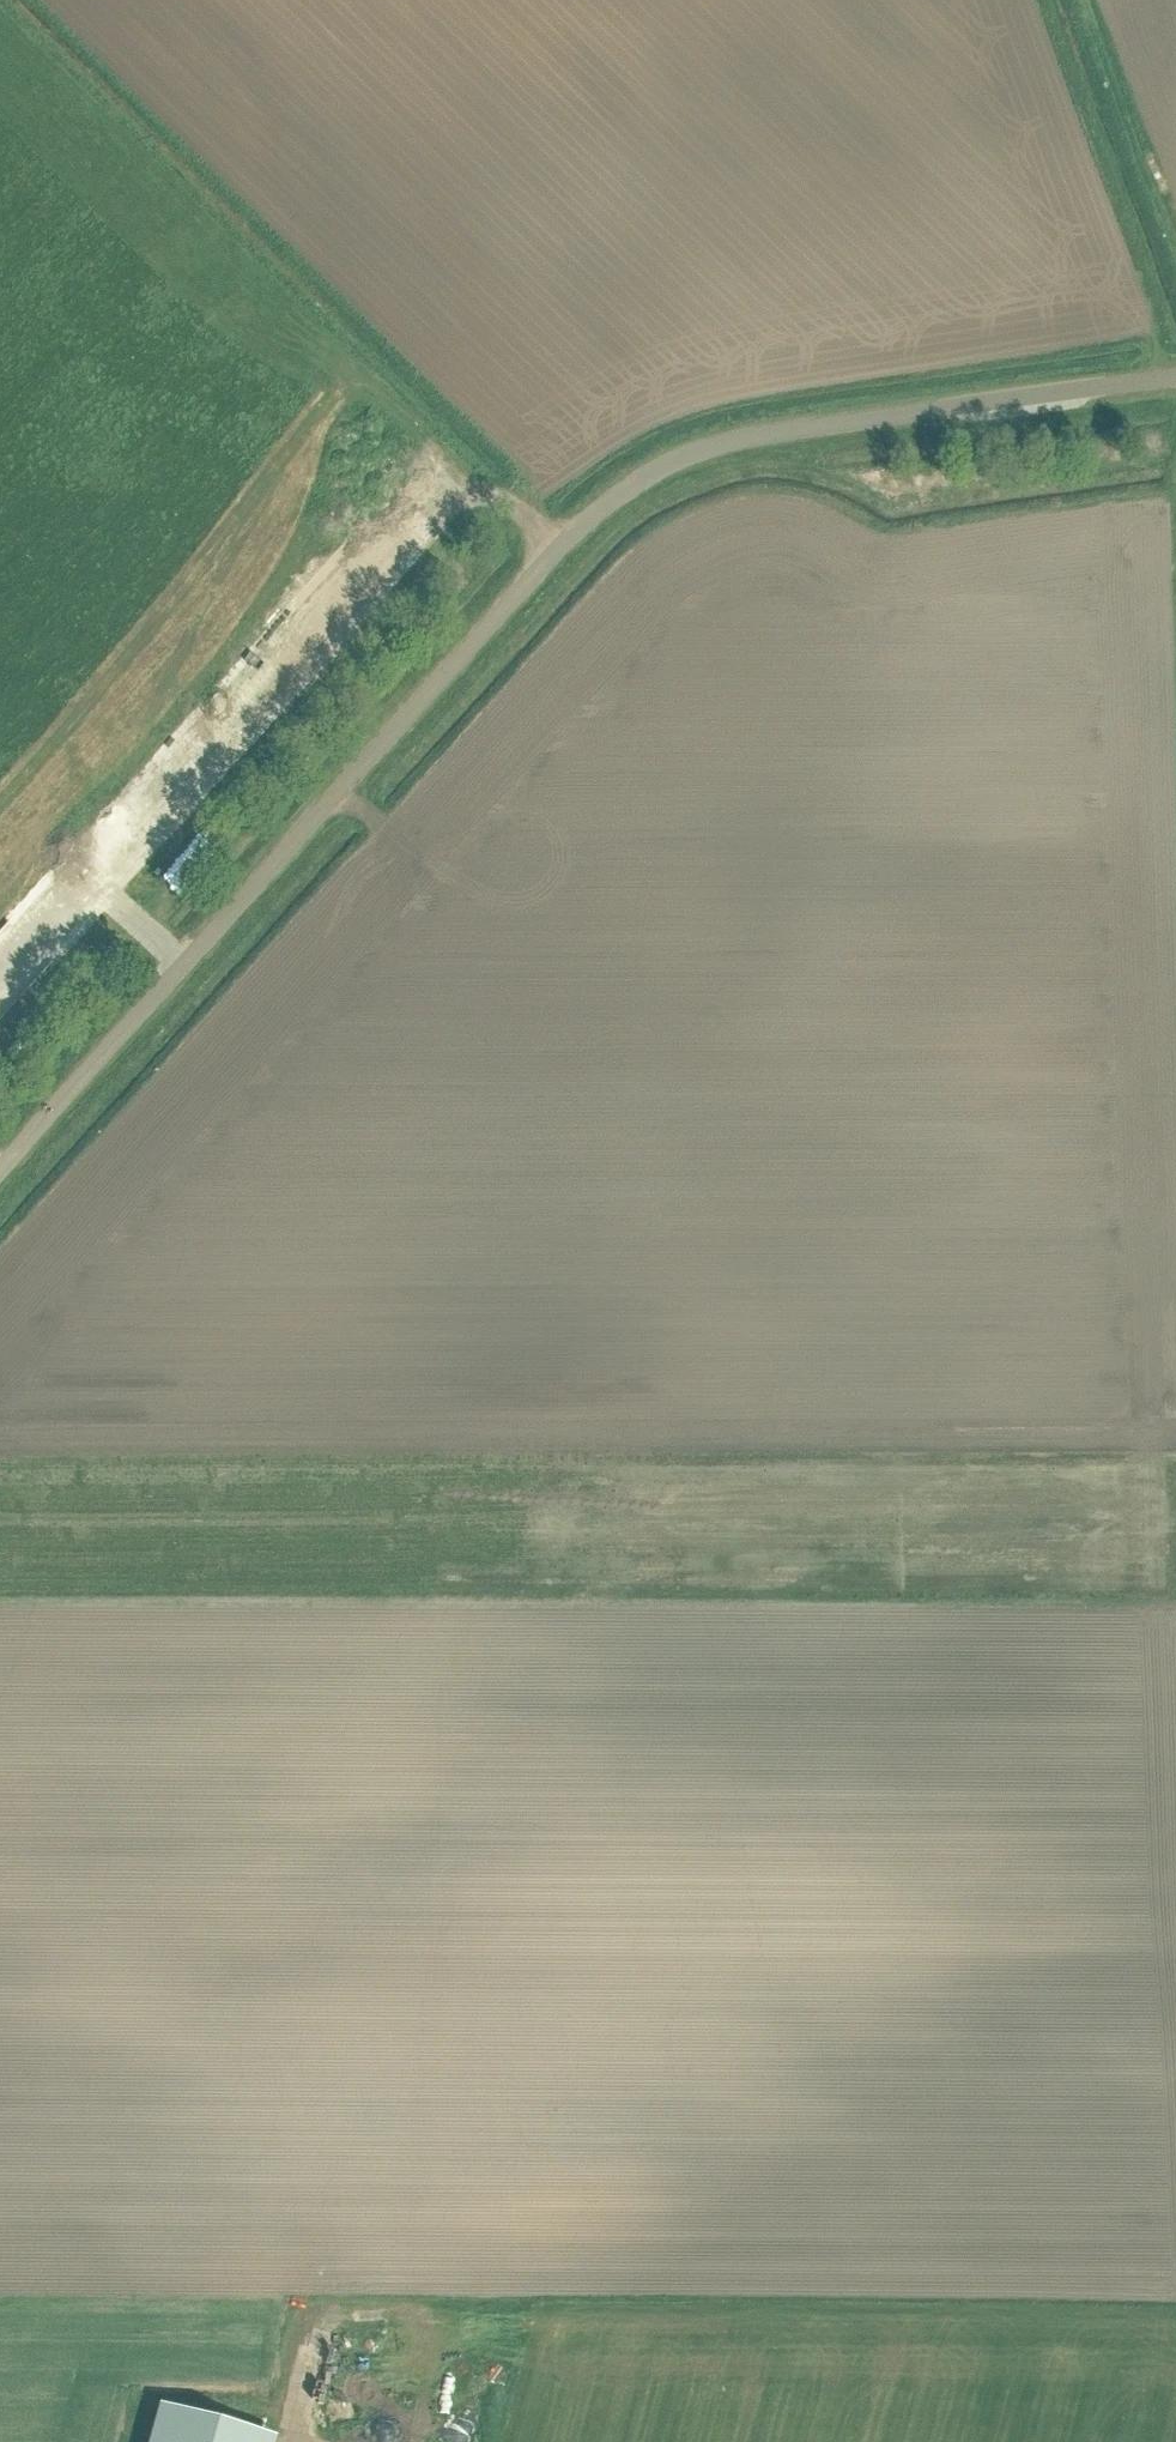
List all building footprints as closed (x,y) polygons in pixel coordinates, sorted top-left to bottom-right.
[(236,2426),(144,2400),(132,2441),(231,2441),(236,2426)]
